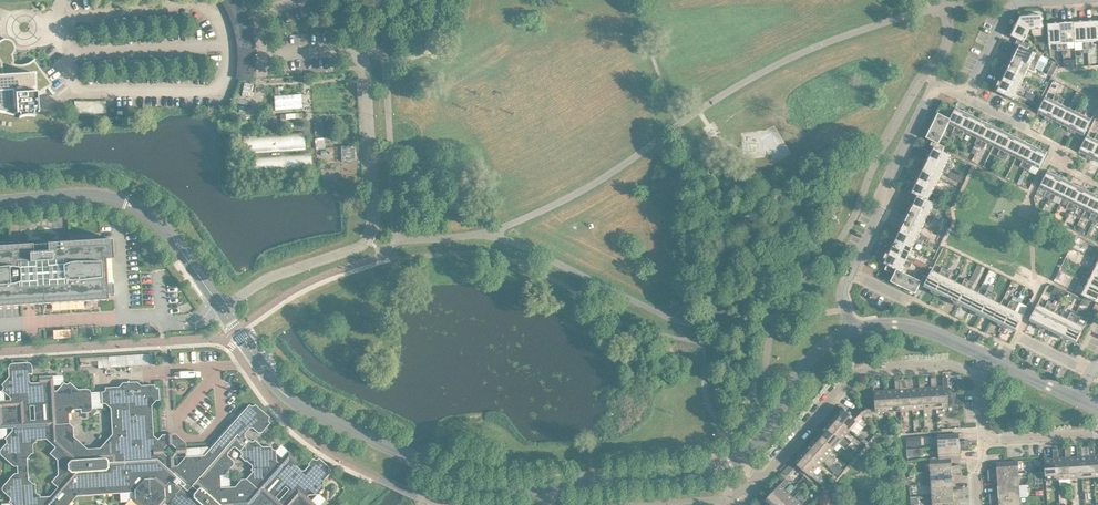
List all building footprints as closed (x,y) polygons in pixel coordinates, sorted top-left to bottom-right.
[(253,80),(254,64),(254,48),(252,34),(248,19),(243,4),(240,0),(224,0),(227,5),(230,9),(229,10),(230,12),(231,12),(235,22),(234,22),(235,24),(236,24),(239,35),(238,35),(239,37),(241,48),(240,48),(240,51),(241,51),(241,62),(240,62),(240,64),(241,64),(240,70),(238,77),(237,76),(237,77),(253,80)] [(1043,14),(1022,16),(1030,29),(1044,28),(1044,35),(1049,35),(1049,28),(1044,28),(1043,14)] [(1024,41),(1022,45),(1029,49),(1031,44),(1025,41),(1030,29),(1022,16),(1012,35),(1024,41)] [(1087,21),(1088,48),(1094,48),(1093,41),(1097,41),(1097,20),(1087,21)] [(1087,21),(1074,22),(1075,42),(1083,42),(1083,48),(1088,48),(1087,21)] [(1074,22),(1062,23),(1063,50),(1068,49),(1068,43),(1075,42),(1074,22)] [(1049,28),(1049,35),(1050,44),(1058,43),(1058,50),(1063,50),(1062,23),(1049,23),(1049,28)] [(51,85),(53,83),(36,60),(36,59),(36,58),(34,60),(32,61),(30,62),(28,63),(26,64),(24,64),(21,64),(19,64),(17,63),(14,63),(15,61),(14,58),(14,56),(13,54),(12,52),(11,50),(12,49),(12,48),(12,47),(12,46),(12,45),(11,44),(10,43),(9,42),(8,42),(7,42),(6,42),(5,43),(4,43),(2,43),(0,42),(0,105),(1,105),(4,105),(7,106),(18,109),(18,113),(19,113),(19,112),(20,113),(21,116),(20,116),(20,117),(22,116),(25,116),(27,115),(29,115),(32,115),(34,115),(36,116),(37,115),(35,115),(36,110),(39,110),(39,111),(40,111),(39,92),(42,91),(45,89),(48,87),(51,85)] [(1018,44),(1013,55),(1037,67),(1039,63),(1033,60),(1037,53),(1029,49),(1022,45),(1018,44)] [(1013,55),(1007,67),(1025,76),(1029,69),(1035,72),(1037,67),(1013,55)] [(1054,61),(1048,73),(1053,76),(1058,67),(1054,61)] [(1007,67),(1001,78),(1026,90),(1026,89),(1028,86),(1028,85),(1022,82),(1025,76),(1007,67)] [(1026,90),(1001,78),(996,90),(1010,97),(1011,96),(1014,98),(1017,91),(1024,94),(1026,90)] [(265,186),(268,186),(284,182),(284,185),(303,181),(303,184),(322,180),(322,183),(347,178),(346,175),(357,172),(354,161),(357,161),(353,142),(356,142),(352,123),(355,123),(353,115),(353,116),(351,104),(354,104),(350,84),(330,88),(330,91),(315,94),(316,97),(304,99),(308,117),(305,118),(309,137),(329,132),(330,157),(241,162),(246,187),(265,183),(265,186)] [(1028,91),(1026,96),(1034,100),(1036,95),(1028,91)] [(1045,118),(1049,120),(1061,96),(1056,94),(1053,100),(1046,97),(1042,104),(1038,102),(1035,108),(1039,110),(1039,111),(1047,115),(1045,118)] [(111,111),(111,107),(110,103),(117,103),(117,96),(117,95),(116,95),(109,95),(108,95),(108,96),(108,100),(75,100),(76,112),(108,112),(108,113),(117,112),(117,107),(117,105),(115,105),(115,106),(115,107),(116,111),(111,111)] [(1054,119),(1062,123),(1069,108),(1062,105),(1065,98),(1061,96),(1049,120),(1053,122),(1054,119)] [(1068,129),(1072,131),(1083,107),(1079,105),(1076,111),(1069,108),(1062,123),(1069,126),(1068,129)] [(949,122),(950,122),(956,126),(953,132),(954,132),(958,134),(969,111),(966,109),(964,111),(956,107),(956,109),(953,115),(951,118),(949,122)] [(1083,107),(1072,131),(1075,133),(1077,130),(1085,134),(1092,119),(1085,116),(1088,110),(1083,107)] [(969,111),(958,134),(962,136),(965,130),(972,134),(979,119),(972,115),(973,112),(969,111)] [(933,125),(945,131),(950,122),(949,122),(951,118),(939,112),(933,125)] [(979,119),(972,134),(979,137),(976,143),(980,145),(992,122),(988,120),(987,123),(979,119)] [(992,122),(980,145),(985,148),(988,141),(995,145),(1002,130),(994,126),(996,124),(992,122)] [(937,147),(943,150),(946,146),(939,143),(945,131),(933,125),(927,137),(939,143),(937,147)] [(1002,130),(995,145),(1001,148),(998,154),(1003,157),(1015,133),(1011,131),(1010,134),(1002,130)] [(1015,133),(1003,157),(1007,159),(1010,153),(1017,156),(1025,141),(1017,137),(1018,135),(1015,133)] [(1091,159),(1097,144),(1097,133),(1095,139),(1088,136),(1080,150),(1088,154),(1087,157),(1091,159)] [(1025,141),(1017,156),(1024,159),(1021,166),(1026,168),(1037,144),(1034,142),(1032,145),(1025,141)] [(976,143),(972,152),(976,154),(980,145),(976,143)] [(1037,144),(1026,168),(1030,170),(1033,164),(1040,167),(1048,153),(1040,149),(1041,146),(1037,144)] [(927,157),(952,169),(954,164),(948,161),(951,154),(943,150),(937,147),(933,145),(929,153),(929,152),(927,155),(928,156),(927,157)] [(996,156),(993,163),(998,165),(1001,159),(996,156)] [(922,168),(940,177),(943,170),(950,173),(952,169),(927,157),(927,158),(926,157),(925,160),(925,161),(922,168)] [(916,179),(941,191),(943,187),(937,184),(940,177),(922,168),(918,175),(916,178),(917,178),(916,179)] [(1045,196),(1049,198),(1061,174),(1057,172),(1056,175),(1048,171),(1041,186),(1048,189),(1045,196)] [(958,172),(955,178),(961,182),(965,176),(958,172)] [(1057,194),(1064,197),(1071,182),(1063,179),(1065,176),(1061,174),(1049,198),(1050,198),(1053,200),(1054,200),(1057,194)] [(929,200),(929,199),(932,193),(938,196),(941,191),(916,179),(916,180),(915,180),(914,183),(910,191),(916,194),(917,194),(929,200)] [(1068,207),(1072,209),(1084,185),(1080,184),(1079,186),(1071,182),(1064,197),(1071,201),(1068,207)] [(1080,205),(1086,208),(1094,194),(1086,190),(1087,187),(1084,185),(1072,209),(1077,211),(1080,205)] [(911,205),(936,217),(938,213),(932,210),(935,202),(929,199),(929,200),(917,194),(916,194),(911,205)] [(1095,220),(1097,213),(1097,196),(1094,194),(1086,208),(1093,212),(1090,218),(1095,220)] [(905,216),(924,225),(927,219),(933,222),(936,217),(911,205),(905,216)] [(900,228),(924,240),(927,235),(920,232),(924,225),(905,216),(900,228)] [(942,223),(937,232),(945,236),(949,227),(942,223)] [(1080,225),(1077,230),(1084,234),(1087,228),(1080,225)] [(894,239),(912,248),(916,241),(922,244),(924,240),(900,228),(894,239)] [(114,238),(49,242),(49,252),(35,252),(34,243),(0,245),(0,299),(28,297),(53,296),(52,285),(108,281),(107,258),(115,258),(114,238)] [(888,250),(913,262),(915,258),(909,255),(912,248),(894,239),(888,250)] [(933,249),(930,256),(934,259),(938,252),(933,249)] [(894,268),(897,269),(898,269),(901,271),(901,270),(905,264),(911,267),(913,262),(888,250),(883,262),(888,264),(894,268)] [(917,258),(914,263),(925,268),(927,263),(917,258)] [(932,292),(936,294),(948,269),(943,267),(940,273),(933,270),(929,277),(926,283),(926,284),(931,287),(932,292)] [(892,281),(904,287),(910,275),(901,270),(901,271),(898,269),(897,269),(892,281)] [(944,293),(949,296),(956,281),(949,278),(952,271),(948,269),(936,294),(939,295),(944,293)] [(1082,280),(1097,287),(1097,273),(1094,271),(1090,278),(1084,275),(1082,280)] [(922,281),(926,283),(929,277),(925,274),(922,281),(910,275),(904,287),(916,293),(922,281)] [(955,303),(958,305),(970,280),(966,278),(963,284),(956,281),(949,296),(953,298),(955,303)] [(967,305),(971,307),(979,292),(972,289),(975,283),(970,280),(958,305),(962,307),(962,306),(967,305)] [(1082,280),(1080,284),(1086,287),(1082,294),(1085,296),(1091,299),(1097,302),(1097,287),(1082,280)] [(978,314),(981,316),(993,291),(989,289),(986,295),(979,292),(971,307),(976,309),(978,314)] [(989,316),(994,318),(1001,303),(995,300),(998,294),(993,291),(981,316),(984,318),(989,316)] [(1018,297),(1016,303),(1019,304),(1021,302),(1022,303),(1025,296),(1022,294),(1021,296),(1019,296),(1018,297)] [(1084,299),(1082,303),(1087,306),(1091,299),(1085,296),(1084,299)] [(1000,326),(1004,327),(1016,303),(1012,301),(1011,300),(1008,307),(1001,303),(994,318),(999,320),(1000,325),(1000,326)] [(1038,326),(1041,328),(1053,303),(1049,301),(1046,307),(1038,304),(1031,318),(1036,321),(1038,326)] [(1016,303),(1004,327),(1007,329),(1012,327),(1017,329),(1025,315),(1017,311),(1020,305),(1019,304),(1016,303)] [(1050,327),(1054,330),(1062,315),(1055,312),(1058,305),(1053,303),(1041,328),(1045,329),(1050,327)] [(1060,337),(1064,339),(1076,314),(1071,312),(1068,318),(1062,315),(1054,330),(1059,332),(1061,337),(1060,337)] [(1076,314),(1064,339),(1067,341),(1067,340),(1072,339),(1077,341),(1078,340),(1083,342),(1086,335),(1081,333),(1083,330),(1084,326),(1077,323),(1080,317),(1076,314)] [(78,495),(136,492),(136,498),(144,504),(158,504),(162,500),(168,504),(250,504),(256,504),(318,504),(309,497),(309,498),(308,497),(310,494),(321,494),(321,491),(323,490),(325,489),(324,480),(331,472),(332,471),(331,468),(330,467),(331,467),(320,457),(319,457),(315,457),(315,458),(314,457),(309,463),(310,464),(305,469),(303,470),(296,464),(300,460),(289,450),(279,461),(278,460),(277,449),(275,449),(273,447),(273,445),(263,446),(262,444),(256,439),(255,439),(254,438),(251,439),(250,440),(250,439),(246,435),(246,433),(251,427),(254,427),(259,432),(263,432),(271,422),(270,421),(270,418),(271,416),(256,403),(254,405),(252,405),(250,403),(218,440),(209,450),(207,452),(205,454),(196,455),(194,455),(188,456),(179,466),(175,466),(174,456),(169,456),(165,453),(165,448),(168,444),(168,434),(167,434),(163,434),(159,438),(155,435),(152,405),(157,400),(161,399),(160,387),(155,388),(138,389),(138,387),(137,381),(128,382),(129,392),(121,393),(121,390),(102,391),(92,392),(90,392),(88,390),(88,388),(79,388),(71,381),(69,383),(67,383),(65,381),(58,390),(55,390),(54,375),(40,376),(40,381),(32,382),(30,380),(30,373),(34,373),(33,365),(32,365),(32,364),(30,362),(29,362),(29,361),(25,362),(13,362),(13,363),(12,363),(10,365),(10,367),(9,367),(10,376),(2,384),(4,385),(4,388),(3,390),(11,397),(11,399),(0,400),(0,428),(13,427),(13,430),(6,438),(7,439),(7,442),(1,449),(2,449),(1,450),(1,453),(2,454),(11,462),(14,465),(15,465),(15,466),(19,465),(19,472),(16,472),(15,473),(12,476),(4,485),(3,486),(3,490),(4,490),(4,491),(11,497),(11,499),(10,501),(14,504),(69,504),(78,495)] [(944,386),(937,387),(936,387),(937,408),(949,407),(949,406),(956,406),(955,390),(948,390),(948,386),(949,386),(949,376),(944,377),(944,386)] [(932,387),(925,387),(924,387),(925,408),(937,408),(936,387),(937,387),(937,377),(932,377),(932,387)] [(920,388),(914,388),(912,388),(913,409),(925,408),(924,387),(925,387),(925,378),(920,378),(920,388)] [(896,389),(888,390),(889,411),(901,410),(900,389),(902,389),(901,379),(896,380),(896,389)] [(908,388),(902,389),(900,389),(901,410),(913,409),(912,388),(914,388),(913,379),(908,379),(908,388)] [(889,411),(888,390),(876,391),(877,405),(868,406),(868,412),(889,411)] [(834,410),(831,413),(851,430),(865,414),(860,410),(854,416),(843,407),(837,413),(834,410)] [(832,419),(827,425),(850,445),(853,441),(846,435),(851,430),(831,413),(828,416),(832,419)] [(818,428),(815,431),(835,448),(839,443),(846,449),(850,445),(827,425),(821,431),(818,428)] [(816,437),(811,443),(834,463),(837,459),(830,453),(835,448),(815,431),(813,434),(816,437)] [(939,434),(939,447),(970,445),(970,440),(964,440),(964,441),(960,441),(960,433),(939,434)] [(919,436),(907,437),(908,448),(920,447),(919,436)] [(853,441),(850,445),(853,448),(859,453),(863,450),(853,441)] [(802,446),(799,449),(819,466),(824,461),(831,467),(834,463),(811,443),(806,449),(802,446)] [(939,447),(940,458),(940,459),(952,458),(961,458),(961,450),(965,450),(970,450),(970,445),(939,447)] [(1083,477),(1095,476),(1094,455),(1095,455),(1095,446),(1089,446),(1090,456),(1083,456),(1082,456),(1083,477)] [(1059,479),(1071,478),(1070,457),(1071,457),(1071,447),(1066,448),(1066,457),(1059,458),(1058,458),(1059,479)] [(1071,478),(1083,477),(1082,456),(1083,456),(1083,447),(1078,447),(1078,456),(1071,457),(1070,457),(1071,478)] [(1047,480),(1059,479),(1058,458),(1059,458),(1059,448),(1054,448),(1054,458),(1045,458),(1047,480)] [(819,466),(799,449),(797,451),(801,455),(795,461),(811,475),(818,481),(822,477),(814,471),(819,466)] [(931,459),(931,471),(962,469),(962,464),(956,465),(957,465),(952,465),(952,458),(940,459),(940,458),(931,459)] [(989,469),(989,475),(1019,473),(1019,460),(998,462),(998,469),(994,470),(994,469),(989,469)] [(931,471),(932,483),(953,482),(953,474),(957,474),(957,475),(962,474),(962,469),(931,471)] [(999,479),(999,486),(1020,485),(1019,473),(989,475),(989,480),(994,479),(999,479)] [(789,493),(784,488),(790,481),(786,478),(780,485),(766,501),(771,504),(779,504),(789,493)] [(932,483),(933,495),(963,493),(963,488),(958,488),(958,489),(954,489),(953,482),(932,483)] [(990,493),(990,498),(1021,497),(1020,485),(999,486),(1000,493),(995,494),(995,493),(990,493)] [(804,494),(801,490),(794,497),(789,493),(779,504),(794,504),(804,494)] [(933,495),(933,504),(955,504),(954,498),(959,498),(959,499),(964,498),(963,493),(933,495)] [(802,504),(808,497),(804,494),(794,504),(803,504),(802,504)] [(911,504),(920,504),(920,496),(911,496),(911,504)] [(1000,504),(1021,504),(1021,497),(990,498),(991,504),(996,503),(1000,502),(1000,504)]
